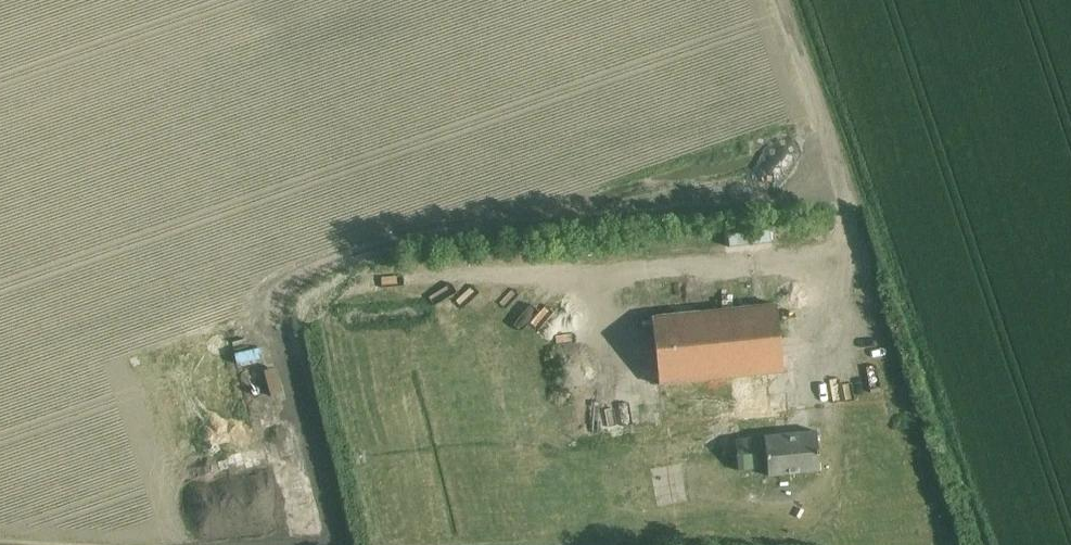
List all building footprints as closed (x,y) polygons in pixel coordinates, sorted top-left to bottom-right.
[(775,302),(652,316),(660,386),(750,376),(752,388),(768,386),(767,374),(783,372),(775,302)] [(768,475),(798,473),(819,471),(816,432),(742,437),(737,438),(739,468),(767,466),(768,475)]
